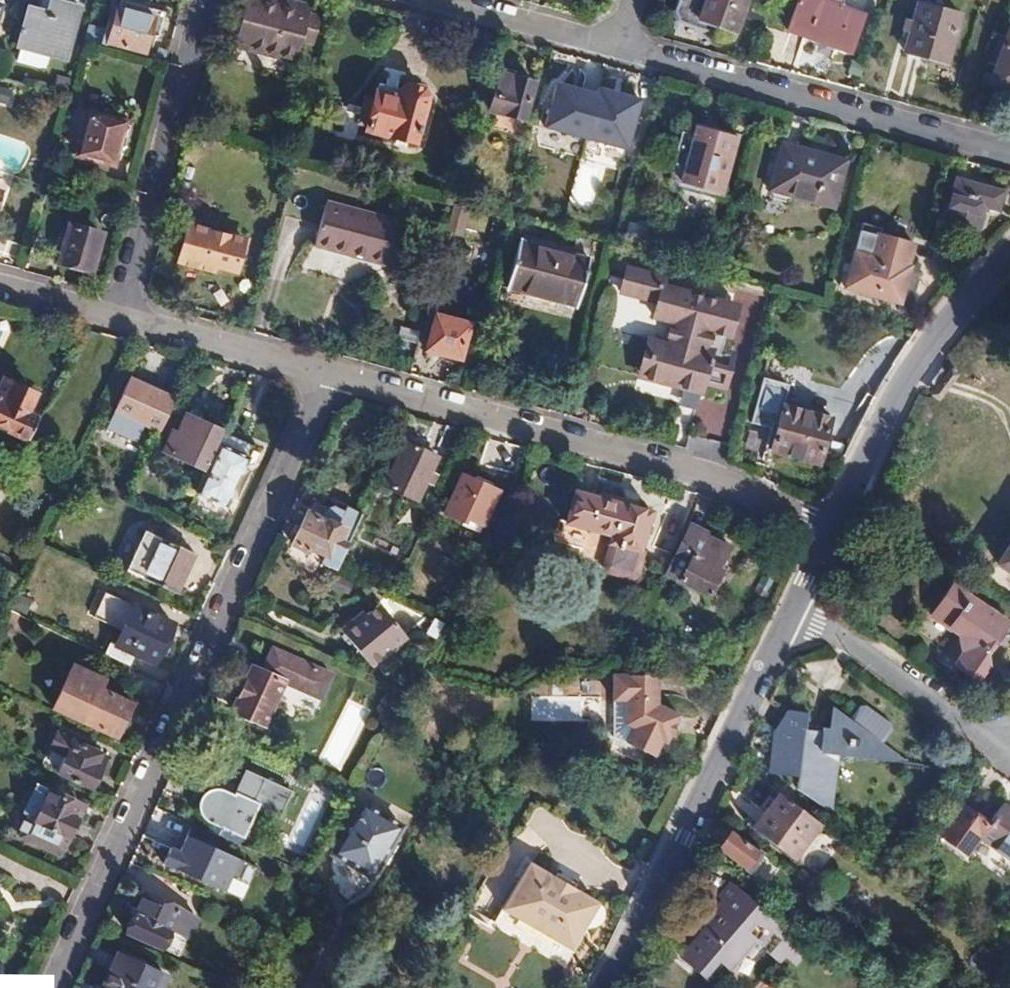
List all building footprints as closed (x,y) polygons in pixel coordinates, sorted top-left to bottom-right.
[(67,61),(82,7),(57,0),(50,0),(47,11),(28,6),(17,47),(21,48),(49,56),(67,61)] [(235,47),(294,63),(300,42),(314,46),(318,30),(304,26),(308,12),(310,5),(292,0),(281,0),(280,5),(263,0),(247,0),(235,47)] [(699,19),(706,0),(696,0),(691,17),(699,19)] [(699,19),(737,33),(749,0),(706,0),(699,19)] [(865,15),(841,7),(843,0),(798,0),(788,31),(852,53),(865,15)] [(904,52),(948,63),(962,15),(917,3),(913,20),(909,33),(904,52)] [(106,20),(100,42),(146,55),(157,17),(117,6),(113,22),(106,20)] [(322,16),(308,12),(304,26),(318,30),(322,16)] [(901,31),(909,33),(913,20),(905,18),(901,31)] [(1009,90),(1009,27),(989,83),(1009,90)] [(21,48),(17,61),(46,69),(49,56),(21,48)] [(490,110),(526,120),(536,82),(500,72),(490,110)] [(68,96),(72,80),(57,75),(53,92),(68,96)] [(365,98),(362,110),(371,112),(367,127),(366,130),(414,143),(427,96),(422,88),(411,85),(403,90),(378,83),(374,101),(365,98)] [(628,152),(641,98),(593,86),(592,93),(550,83),(538,129),(628,152)] [(367,127),(371,112),(362,110),(359,125),(367,127)] [(110,164),(113,164),(125,122),(89,113),(78,155),(110,164)] [(680,184),(721,195),(737,136),(696,125),(693,135),(681,182),(680,184)] [(668,179),(681,182),(693,135),(681,131),(668,179)] [(847,160),(782,143),(769,190),(834,208),(847,160)] [(55,148),(49,168),(105,183),(110,164),(78,155),(55,148)] [(944,223),(977,232),(984,207),(999,211),(1004,191),(956,178),(944,223)] [(350,248),(386,258),(397,220),(328,202),(316,246),(348,255),(350,248)] [(447,232),(463,236),(471,210),(454,205),(447,232)] [(91,272),(102,233),(70,224),(59,263),(91,272)] [(215,267),(236,273),(245,239),(188,224),(178,262),(214,272),(215,267)] [(589,258),(521,240),(508,290),(576,307),(589,258)] [(350,248),(348,255),(385,265),(386,258),(350,248)] [(912,266),(855,250),(844,288),(901,304),(912,266)] [(665,277),(626,267),(620,293),(657,303),(653,318),(673,323),(668,343),(655,340),(645,379),(683,389),(701,393),(704,383),(726,389),(735,353),(713,348),(717,334),(730,337),(738,304),(663,285),(665,277)] [(473,319),(437,310),(427,348),(463,358),(473,319)] [(638,377),(645,379),(655,340),(648,338),(638,377)] [(144,426),(160,433),(176,398),(130,377),(114,412),(144,426)] [(28,440),(38,420),(25,414),(35,393),(3,378),(0,386),(0,428),(28,440)] [(697,411),(701,393),(683,389),(678,406),(697,411)] [(771,452),(819,465),(832,418),(783,405),(771,452)] [(144,426),(114,412),(106,429),(137,443),(144,426)] [(162,451),(203,470),(222,430),(185,414),(176,433),(172,431),(162,451)] [(196,493),(227,507),(254,447),(223,433),(196,493)] [(405,442),(385,486),(417,501),(426,482),(431,471),(438,456),(405,442)] [(426,482),(434,486),(439,475),(431,471),(426,482)] [(467,516),(485,524),(499,491),(461,475),(445,511),(466,520),(467,516)] [(566,523),(611,535),(602,567),(605,574),(633,581),(639,577),(646,551),(643,544),(652,511),(575,490),(566,523)] [(322,562),(337,569),(362,515),(347,508),(345,512),(334,507),(327,520),(307,510),(291,545),(308,553),(310,549),(325,556),(322,562)] [(691,522),(689,527),(708,536),(710,531),(691,522)] [(689,527),(673,561),(686,568),(679,581),(709,597),(724,566),(721,564),(730,547),(708,536),(689,527)] [(128,572),(178,594),(196,553),(146,531),(128,572)] [(1009,569),(1009,538),(995,558),(1009,569)] [(978,637),(994,613),(944,580),(922,612),(939,623),(943,644),(935,656),(963,674),(974,657),(972,648),(974,643),(978,637)] [(104,656),(129,667),(135,655),(155,664),(174,623),(134,604),(115,646),(110,644),(104,656)] [(379,606),(366,616),(362,613),(342,629),(373,666),(406,638),(379,606)] [(252,666),(232,710),(265,725),(284,683),(321,699),(332,674),(272,648),(262,670),(252,666)] [(659,674),(616,673),(615,698),(629,699),(628,724),(636,728),(628,743),(655,756),(663,741),(667,743),(672,733),(669,732),(674,723),(677,724),(681,714),(659,704),(659,674)] [(98,686),(82,722),(117,738),(134,702),(98,686)] [(828,750),(892,758),(892,755),(885,749),(826,704),(824,726),(818,726),(816,729),(802,727),(803,713),(781,710),(771,730),(765,772),(791,776),(789,789),(814,804),(821,749),(828,750)] [(64,758),(73,739),(56,731),(47,750),(64,758)] [(57,773),(92,789),(108,755),(73,739),(64,758),(57,773)] [(821,808),(828,750),(821,749),(814,804),(821,808)] [(281,815),(292,791),(245,769),(233,794),(227,791),(221,789),(212,789),(208,790),(205,792),(202,795),(200,800),(199,805),(199,810),(200,814),(203,818),(207,821),(244,838),(259,805),(281,815)] [(26,823),(32,826),(49,789),(36,782),(19,820),(26,823)] [(19,836),(61,856),(85,804),(50,788),(49,789),(32,826),(26,823),(19,836)] [(784,849),(805,819),(776,797),(774,796),(759,816),(769,823),(762,833),(784,849)] [(992,798),(969,829),(1009,859),(1009,812),(992,798)] [(304,799),(293,842),(308,846),(319,803),(304,799)] [(338,852),(371,871),(396,828),(364,809),(338,852)] [(745,849),(719,830),(708,846),(733,865),(745,849)] [(156,867),(239,902),(255,865),(181,834),(174,850),(165,847),(156,867)] [(801,862),(816,873),(828,858),(813,847),(801,862)] [(598,903),(529,863),(503,909),(571,949),(598,903)] [(791,932),(720,878),(706,893),(718,905),(713,911),(710,908),(688,932),(722,964),(748,936),(771,953),(776,948),(791,932)] [(127,933),(161,948),(170,928),(189,937),(198,917),(144,893),(127,933)] [(261,926),(253,941),(266,947),(273,932),(261,926)] [(788,958),(804,941),(791,932),(776,948),(788,958)] [(101,987),(162,987),(167,976),(117,953),(101,987)]
